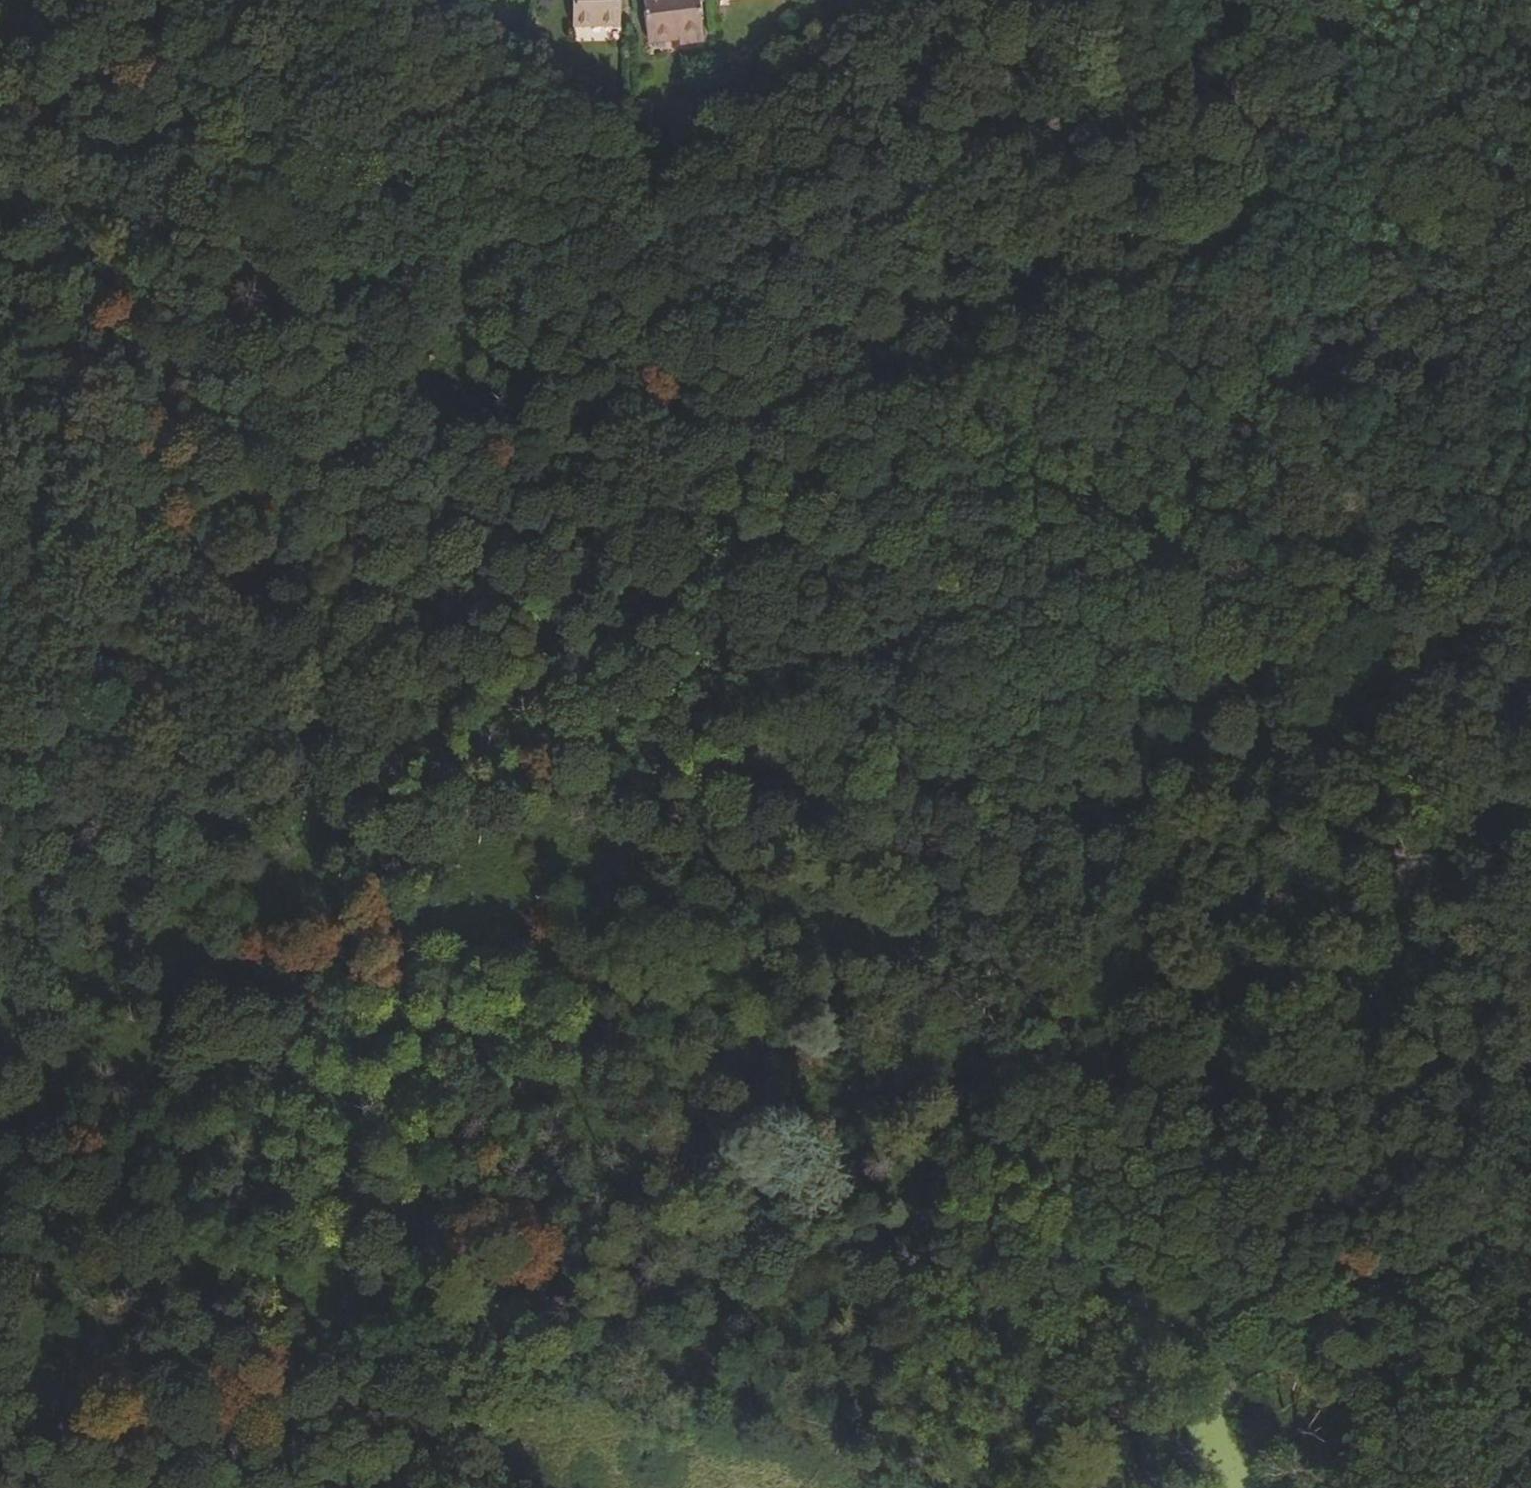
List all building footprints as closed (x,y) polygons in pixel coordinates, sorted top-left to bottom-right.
[(576,28),(623,26),(622,0),(576,0),(576,28)] [(681,45),(705,42),(699,0),(645,0),(646,12),(645,13),(648,39),(680,35),(681,45)]
